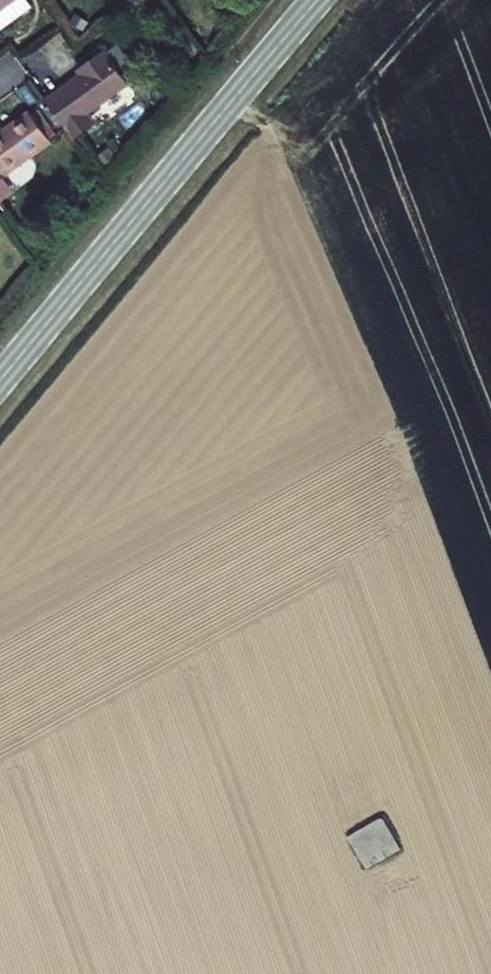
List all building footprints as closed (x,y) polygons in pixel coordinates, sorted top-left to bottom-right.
[(14,33),(59,0),(0,0),(0,14),(14,33)] [(166,77),(148,52),(119,73),(121,80),(89,105),(108,132),(129,118),(124,108),(166,77)] [(0,154),(0,189),(6,198),(72,147),(51,117),(0,154)] [(381,815),(345,834),(362,867),(399,848),(381,815)]
